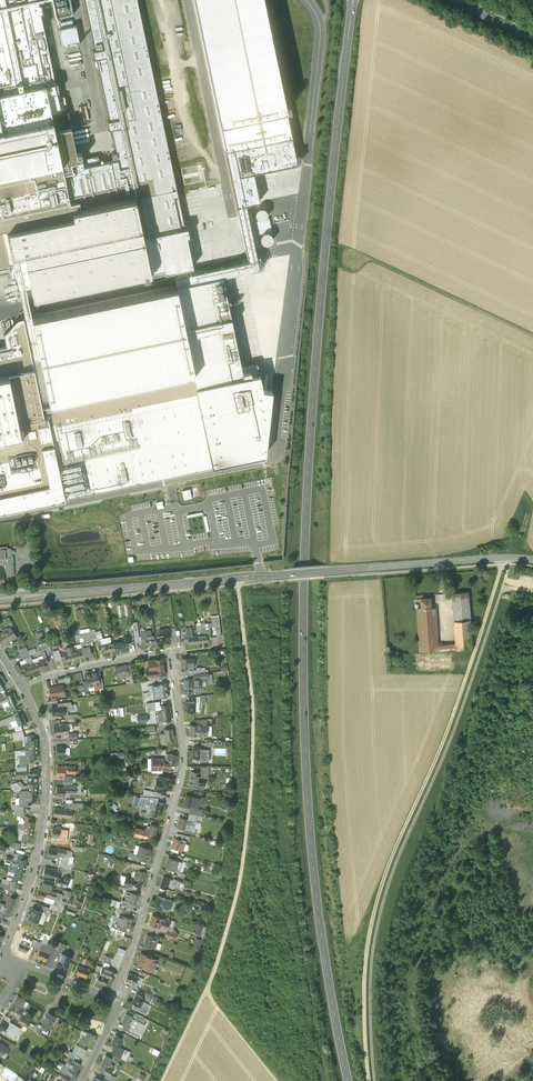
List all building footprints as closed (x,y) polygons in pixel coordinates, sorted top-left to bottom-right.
[(57,137),(52,113),(68,110),(65,95),(56,97),(37,0),(38,0),(0,0),(0,148),(57,137)] [(8,229),(13,254),(25,252),(141,228),(143,237),(180,229),(188,227),(192,226),(190,220),(183,222),(178,197),(177,192),(137,0),(84,0),(95,50),(92,50),(94,59),(96,58),(109,120),(107,121),(109,129),(111,129),(117,159),(100,163),(98,155),(84,158),(62,163),(72,211),(73,216),(8,229)] [(55,18),(74,14),(71,0),(51,0),(55,18)] [(263,0),(194,0),(237,206),(260,201),(254,173),(297,164),(263,0)] [(16,271),(13,254),(8,229),(73,216),(72,211),(62,163),(84,158),(83,151),(78,151),(68,110),(52,113),(57,137),(0,148),(0,274),(16,271)] [(199,165),(181,168),(184,183),(202,180),(200,169),(205,168),(204,160),(198,161),(199,165)] [(256,221),(259,234),(263,233),(263,234),(265,232),(268,233),(268,232),(272,231),(269,219),(265,219),(262,220),(260,220),(256,221)] [(25,252),(36,302),(194,269),(188,238),(190,238),(188,227),(180,229),(143,237),(141,228),(25,252)] [(266,457),(275,391),(265,391),(260,365),(243,368),(224,278),(19,320),(5,334),(7,347),(0,348),(0,512),(266,457)] [(194,488),(182,491),(184,500),(200,496),(197,486),(193,487),(194,488)] [(11,548),(7,549),(7,546),(0,547),(0,559),(1,566),(0,566),(0,574),(4,573),(3,571),(7,571),(7,573),(8,576),(11,576),(11,575),(14,575),(13,567),(14,567),(13,554),(11,554),(11,548)] [(469,592),(452,593),(455,621),(470,619),(471,619),(469,592)] [(431,598),(422,599),(422,608),(431,608),(431,598)] [(431,608),(422,608),(417,609),(418,621),(432,620),(431,608)] [(221,637),(219,618),(212,619),(213,627),(216,627),(218,637),(221,637)] [(470,619),(455,621),(456,649),(472,648),(470,619)] [(432,620),(418,621),(420,651),(434,650),(434,644),(432,620)] [(196,625),(197,636),(206,634),(206,633),(210,632),(211,634),(212,634),(210,623),(196,625)] [(4,633),(3,632),(0,634),(0,636),(5,644),(16,637),(11,629),(4,633)] [(89,630),(90,631),(92,642),(98,641),(97,635),(96,635),(96,631),(95,629),(89,630)] [(150,633),(149,630),(141,632),(142,641),(146,641),(146,637),(150,636),(155,636),(154,632),(150,633)] [(84,641),(85,644),(89,643),(91,642),(92,642),(90,631),(82,633),(83,638),(84,641)] [(187,635),(184,636),(184,641),(187,640),(188,640),(188,637),(192,636),(192,631),(186,631),(187,635)] [(160,635),(155,636),(156,643),(165,641),(165,638),(164,634),(160,635)] [(206,634),(197,636),(198,643),(207,642),(207,638),(206,634)] [(150,636),(146,637),(146,641),(147,644),(156,643),(155,636),(150,636)] [(192,636),(188,637),(188,640),(189,644),(198,643),(197,636),(192,636)] [(100,640),(100,642),(101,649),(105,648),(106,652),(115,650),(114,643),(111,643),(110,638),(102,640),(100,640)] [(84,641),(80,642),(81,645),(82,650),(83,650),(90,648),(89,643),(85,644),(84,641)] [(122,641),(114,643),(115,650),(124,648),(124,645),(123,641),(122,641)] [(37,645),(40,651),(46,648),(47,648),(44,642),(37,645)] [(26,647),(20,649),(24,658),(25,660),(27,663),(29,663),(29,665),(34,664),(26,647)] [(90,648),(83,650),(84,657),(91,655),(90,648)] [(55,661),(62,659),(60,654),(59,649),(53,651),(55,661)] [(74,652),(75,659),(84,657),(83,650),(82,650),(74,652)] [(38,655),(40,662),(43,661),(44,664),(49,663),(45,652),(38,655)] [(68,653),(65,654),(66,658),(66,661),(75,659),(74,652),(68,653)] [(190,658),(181,658),(181,668),(189,669),(189,664),(190,658)] [(163,659),(150,660),(151,669),(151,670),(164,668),(163,659)] [(40,662),(34,663),(36,670),(45,667),(44,664),(43,661),(40,662)] [(22,670),(17,663),(14,666),(18,672),(22,670)] [(27,663),(21,665),(23,671),(26,670),(25,666),(29,665),(29,663),(27,663)] [(29,665),(25,666),(26,670),(28,673),(36,670),(34,663),(29,665)] [(127,665),(115,667),(117,678),(129,676),(128,674),(127,665)] [(164,668),(151,670),(151,669),(148,670),(147,670),(148,676),(148,677),(160,675),(165,674),(164,668)] [(97,671),(91,673),(94,686),(99,684),(100,684),(98,678),(97,671)] [(91,673),(85,674),(86,681),(88,687),(94,686),(91,673)] [(199,677),(194,678),(194,679),(192,679),(192,680),(184,680),(184,690),(192,690),(192,692),(193,693),(198,693),(198,692),(200,692),(200,686),(199,685),(199,682),(199,677)] [(152,692),(167,690),(166,683),(159,684),(152,684),(152,692)] [(56,687),(49,688),(50,696),(57,695),(57,692),(56,687)] [(167,690),(152,692),(153,698),(167,697),(167,690)] [(14,693),(6,696),(10,705),(14,703),(17,702),(14,693)] [(0,699),(0,704),(4,702),(8,711),(16,707),(14,703),(10,705),(6,696),(5,697),(0,699)] [(71,702),(57,703),(58,706),(52,707),(53,716),(65,714),(64,708),(67,710),(73,709),(73,704),(71,704),(71,702)] [(191,702),(187,702),(187,707),(187,712),(195,712),(195,708),(195,702),(191,702)] [(169,705),(161,706),(162,711),(163,715),(170,714),(169,705)] [(170,714),(163,715),(162,711),(155,712),(157,722),(171,720),(170,714)] [(148,713),(137,714),(138,722),(148,721),(148,713)] [(15,717),(14,714),(0,720),(0,725),(9,721),(11,727),(15,725),(18,724),(15,717)] [(22,714),(15,717),(18,724),(19,726),(20,725),(26,723),(22,714)] [(196,725),(190,725),(190,735),(205,736),(206,726),(203,725),(196,725)] [(61,726),(54,727),(56,735),(63,734),(62,733),(61,726)] [(172,729),(165,729),(165,733),(161,734),(162,744),(171,743),(171,738),(173,738),(172,729)] [(16,732),(13,733),(14,739),(24,738),(23,731),(16,732)] [(201,748),(193,747),(193,758),(201,758),(201,761),(208,761),(209,749),(209,748),(201,748)] [(33,758),(29,758),(30,749),(25,750),(25,755),(18,755),(19,767),(26,766),(26,763),(33,763),(33,758)] [(123,753),(111,754),(112,761),(124,760),(123,753)] [(164,759),(163,759),(151,759),(151,770),(163,770),(163,768),(169,769),(170,767),(170,764),(167,763),(169,755),(166,754),(164,759)] [(176,756),(169,754),(169,755),(167,763),(170,764),(174,765),(176,756)] [(200,773),(192,771),(188,786),(197,788),(197,787),(203,789),(204,783),(198,781),(199,777),(200,773)] [(173,780),(159,776),(155,790),(156,790),(165,792),(166,788),(170,789),(173,780)] [(20,782),(12,784),(12,785),(11,785),(13,789),(13,790),(14,790),(14,791),(21,791),(29,791),(29,785),(27,785),(26,788),(24,787),(20,781),(19,781),(20,782)] [(64,788),(64,793),(77,794),(77,786),(72,785),(64,785),(64,788)] [(165,792),(156,790),(153,797),(158,798),(163,798),(165,792)] [(29,791),(21,791),(20,804),(24,804),(27,804),(27,796),(29,796),(29,791)] [(199,799),(186,795),(183,805),(197,809),(199,799)] [(153,797),(140,796),(140,801),(139,800),(138,806),(141,807),(138,815),(149,818),(150,814),(157,816),(158,812),(161,813),(164,804),(157,802),(158,800),(158,798),(153,797)] [(65,803),(65,809),(62,809),(62,817),(71,818),(72,810),(73,804),(66,803),(65,803)] [(200,817),(189,815),(188,820),(187,823),(190,825),(195,826),(196,823),(201,824),(203,817),(200,816),(200,817)] [(188,820),(180,818),(177,827),(185,830),(187,823),(188,820)] [(30,821),(27,821),(26,825),(25,830),(32,831),(34,822),(30,821)] [(158,827),(151,825),(150,827),(149,831),(148,834),(152,835),(155,836),(158,827)] [(195,826),(190,825),(189,831),(200,834),(201,828),(195,826)] [(59,829),(53,828),(52,836),(59,837),(59,836),(60,829),(59,829)] [(145,830),(136,828),(134,835),(145,838),(146,837),(151,839),(152,835),(148,834),(149,831),(145,830)] [(32,831),(25,830),(24,835),(24,839),(27,840),(31,840),(32,831)] [(171,848),(179,850),(183,851),(186,841),(182,840),(174,838),(171,848)] [(140,846),(137,855),(130,853),(129,857),(144,862),(145,858),(142,857),(144,848),(140,846)] [(66,850),(56,848),(56,849),(49,848),(47,856),(55,858),(55,855),(58,855),(57,856),(61,857),(60,862),(69,864),(70,857),(65,856),(66,850)] [(151,850),(144,848),(142,857),(145,858),(149,859),(151,850)] [(176,860),(169,858),(166,867),(179,871),(182,862),(176,860)] [(23,860),(19,859),(18,863),(17,868),(24,870),(26,861),(23,860)] [(24,870),(17,868),(16,873),(15,877),(18,878),(22,879),(24,870)] [(52,869),(45,868),(43,876),(50,878),(50,875),(52,869)] [(58,870),(52,868),(52,869),(50,875),(56,877),(55,882),(53,882),(53,884),(67,887),(69,878),(60,876),(61,871),(58,870)] [(138,870),(137,873),(136,872),(134,879),(126,877),(124,882),(134,885),(141,887),(145,872),(138,870)] [(180,882),(174,879),(172,880),(172,881),(171,881),(171,880),(163,878),(160,887),(168,889),(169,887),(170,887),(172,887),(178,888),(180,882)] [(46,891),(39,889),(37,897),(43,899),(44,896),(46,891)] [(51,891),(46,890),(46,891),(44,896),(55,900),(57,893),(51,891)] [(128,891),(127,891),(127,892),(126,892),(125,897),(125,900),(123,899),(121,904),(121,905),(131,907),(132,907),(133,903),(136,904),(139,895),(136,894),(128,891)] [(64,895),(57,893),(55,900),(61,902),(64,895)] [(12,897),(9,896),(7,900),(5,904),(5,905),(12,907),(15,898),(12,897)] [(165,899),(158,896),(155,906),(164,909),(164,908),(166,909),(169,910),(172,900),(165,899)] [(64,905),(59,903),(58,906),(51,904),(50,908),(62,913),(64,905)] [(5,905),(2,913),(5,915),(9,916),(12,907),(5,905)] [(42,911),(33,908),(29,919),(33,921),(38,922),(42,911)] [(125,916),(120,915),(116,928),(125,931),(126,927),(123,926),(125,916)] [(166,919),(152,915),(150,925),(157,927),(157,928),(158,929),(159,929),(160,929),(160,928),(167,930),(168,929),(169,929),(169,928),(169,927),(168,927),(168,926),(168,923),(169,923),(170,920),(169,919),(166,918),(166,919)] [(132,918),(125,916),(123,926),(126,927),(129,928),(132,918)] [(201,925),(198,924),(195,934),(198,934),(204,936),(206,927),(201,926),(201,925)] [(154,938),(147,936),(144,945),(152,947),(154,938)] [(31,941),(22,937),(17,949),(26,953),(31,941)] [(154,938),(152,947),(162,950),(164,944),(160,943),(161,940),(154,938)] [(202,940),(196,938),(194,945),(200,948),(202,940)] [(46,946),(42,945),(40,950),(49,954),(53,945),(47,943),(46,946)] [(60,943),(57,949),(60,950),(63,952),(66,945),(60,943)] [(119,948),(112,965),(118,967),(125,950),(119,948)] [(49,954),(40,950),(37,957),(46,961),(49,954)] [(71,957),(62,953),(60,958),(69,962),(71,957)] [(154,958),(148,955),(147,956),(141,954),(140,956),(138,956),(137,959),(139,959),(137,964),(145,966),(144,969),(151,972),(152,969),(154,969),(157,960),(153,959),(154,958)] [(69,962),(60,958),(57,965),(66,969),(69,962)] [(89,970),(80,966),(77,974),(86,977),(89,970)] [(103,968),(102,968),(100,974),(109,978),(108,978),(111,979),(114,971),(110,970),(109,970),(108,970),(103,968)] [(138,977),(129,973),(126,981),(135,984),(138,977)] [(100,974),(99,974),(99,976),(98,979),(96,982),(106,986),(108,978),(109,978),(100,974)] [(146,1015),(151,1006),(141,1001),(143,998),(136,994),(132,1003),(134,1004),(132,1008),(146,1015)] [(158,999),(148,994),(146,996),(145,999),(156,1004),(158,999)] [(25,1000),(18,996),(14,1005),(20,1008),(22,1004),(25,1000)] [(20,1008),(14,1005),(9,1013),(19,1018),(23,1010),(22,1009),(20,1008)] [(57,1017),(48,1012),(40,1028),(43,1030),(48,1033),(49,1030),(57,1017)] [(146,1019),(136,1014),(135,1017),(134,1020),(143,1024),(146,1019)] [(133,1018),(126,1015),(122,1023),(125,1025),(128,1026),(130,1023),(132,1019),(133,1018)] [(24,1018),(21,1017),(19,1021),(18,1023),(27,1028),(31,1022),(24,1018)] [(125,1025),(123,1028),(138,1036),(143,1024),(134,1020),(132,1019),(130,1023),(128,1026),(125,1025)] [(3,1020),(0,1024),(0,1028),(5,1031),(7,1028),(9,1024),(3,1020)] [(40,1028),(37,1027),(34,1032),(40,1035),(43,1030),(40,1028)] [(86,1037),(84,1041),(87,1043),(90,1044),(94,1036),(88,1033),(86,1037)] [(122,1039),(116,1035),(112,1044),(115,1045),(118,1047),(120,1043),(122,1039)] [(83,1036),(79,1043),(85,1046),(87,1043),(84,1041),(86,1037),(83,1036)] [(7,1049),(5,1052),(9,1055),(15,1046),(11,1043),(7,1049)] [(120,1043),(118,1047),(115,1045),(113,1049),(116,1051),(122,1054),(124,1050),(120,1047),(122,1044),(120,1043)] [(82,1058),(87,1050),(76,1045),(72,1053),(77,1055),(82,1058)] [(72,1053),(69,1051),(67,1056),(75,1059),(75,1058),(77,1055),(72,1053)] [(122,1054),(116,1051),(114,1053),(113,1055),(125,1061),(128,1057),(122,1054)] [(112,1060),(106,1056),(101,1065),(102,1065),(108,1068),(110,1064),(112,1060)] [(80,1065),(72,1061),(68,1068),(62,1065),(59,1071),(64,1073),(64,1072),(66,1074),(71,1077),(74,1072),(76,1073),(79,1066),(80,1065)] [(110,1064),(108,1068),(102,1065),(99,1070),(105,1073),(105,1072),(107,1073),(110,1075),(112,1070),(111,1070),(113,1066),(110,1064)]
